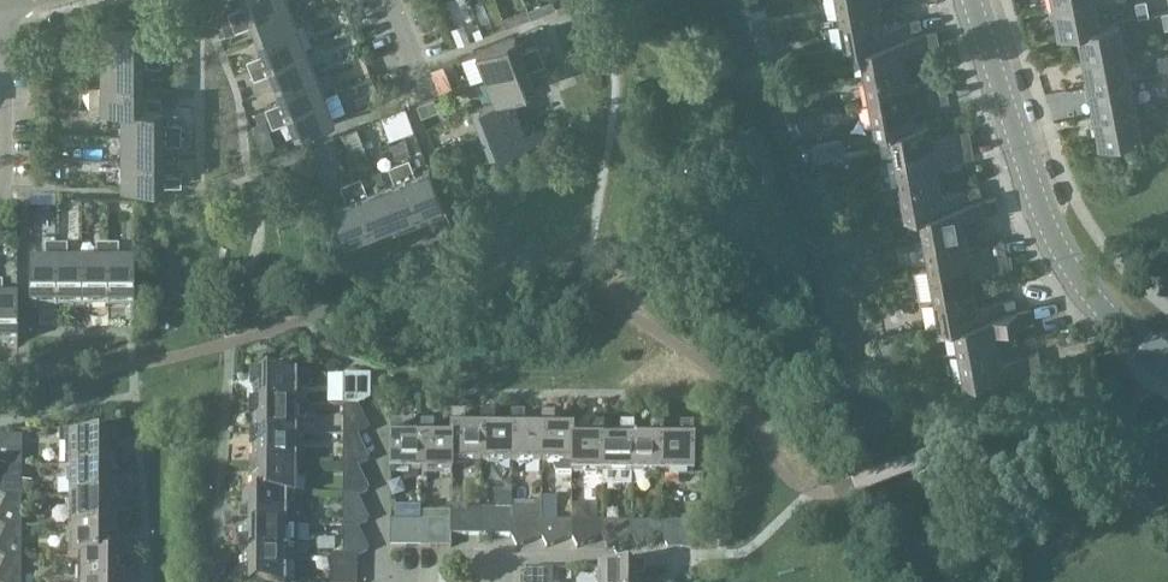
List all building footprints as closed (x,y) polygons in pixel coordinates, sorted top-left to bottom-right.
[(231,20),(282,0),(243,0),(244,4),(227,10),(231,20)] [(257,37),(296,22),(288,0),(282,0),(231,20),(235,29),(251,23),(257,37)] [(878,8),(877,0),(835,0),(838,15),(878,8)] [(1098,23),(1094,0),(1067,0),(1052,3),(1058,32),(1076,28),(1075,28),(1098,23)] [(1145,0),(1134,0),(1137,15),(1147,13),(1145,0)] [(881,23),(878,8),(838,15),(843,45),(858,42),(921,31),(918,17),(881,23)] [(93,29),(93,19),(66,18),(66,28),(93,29)] [(1076,28),(1081,56),(1122,48),(1116,19),(1098,23),(1075,28),(1076,28)] [(246,58),(250,68),(305,46),(296,22),(257,37),(263,52),(246,58)] [(100,28),(100,55),(160,54),(160,44),(142,44),(142,28),(100,28)] [(935,28),(921,31),(858,42),(863,72),(903,65),(901,49),(938,43),(935,28)] [(51,29),(51,46),(62,46),(62,37),(59,38),(59,29),(51,29)] [(475,50),(485,75),(540,53),(537,43),(520,50),(514,35),(475,50)] [(270,71),(276,85),(315,70),(305,46),(250,68),(253,77),(270,71)] [(1122,48),(1081,56),(1087,84),(1128,76),(1122,48)] [(448,51),(433,57),(442,80),(457,75),(448,51)] [(540,53),(485,75),(494,98),(494,99),(509,93),(533,84),(527,69),(544,62),(540,53)] [(100,55),(100,80),(142,80),(142,64),(160,64),(160,54),(100,55)] [(863,72),(868,101),(946,87),(943,74),(906,80),(903,65),(863,72)] [(265,106),(268,116),(324,94),(315,70),(276,85),(281,100),(265,106)] [(1133,104),(1128,76),(1087,84),(1092,112),(1133,104)] [(142,96),(142,80),(100,80),(100,107),(120,107),(120,106),(160,106),(160,105),(160,96),(142,96)] [(470,107),(480,132),(519,117),(513,102),(537,93),(533,84),(509,93),(494,99),(494,98),(470,107)] [(946,87),(868,101),(873,129),(887,127),(887,126),(914,121),(912,106),(948,100),(946,87)] [(334,118),(324,94),(268,116),(272,125),(289,118),(295,134),(334,118)] [(1139,133),(1133,104),(1092,112),(1098,141),(1139,133)] [(120,106),(120,107),(120,132),(180,132),(180,122),(162,122),(162,105),(160,105),(160,106),(120,106)] [(525,132),(519,117),(480,132),(490,157),(544,135),(541,126),(525,132)] [(928,119),(914,121),(887,126),(887,127),(892,155),(970,141),(968,128),(931,135),(928,119)] [(180,132),(120,132),(120,157),(162,157),(162,142),(180,142),(180,132)] [(897,182),(939,175),(936,161),(973,155),(970,141),(892,155),(897,182)] [(162,173),(162,157),(120,157),(120,184),(162,184),(162,183),(180,183),(180,173),(162,173)] [(408,157),(398,161),(419,215),(444,205),(429,166),(414,172),(408,157)] [(380,185),(395,224),(419,215),(398,161),(388,164),(394,180),(380,185)] [(371,234),(395,224),(380,185),(366,191),(360,175),(350,179),(371,234)] [(903,212),(917,210),(917,209),(981,198),(978,182),(941,189),(939,175),(897,182),(903,212)] [(347,243),(371,234),(350,179),(340,183),(346,199),(331,204),(347,243)] [(922,237),(963,230),(960,216),(997,209),(995,195),(981,198),(917,209),(917,210),(922,237)] [(922,237),(927,265),(1005,252),(1002,237),(965,244),(963,230),(922,237)] [(29,306),(55,306),(55,245),(44,245),(44,262),(29,262),(29,306)] [(55,306),(81,306),(81,262),(66,262),(66,245),(55,245),(55,306)] [(81,262),(81,306),(107,306),(107,245),(96,245),(96,262),(81,262)] [(117,245),(107,245),(107,306),(133,306),(133,262),(117,262),(117,245)] [(1005,252),(927,265),(932,294),(973,286),(971,272),(1007,266),(1005,252)] [(0,281),(0,343),(17,343),(17,298),(1,298),(1,281),(0,281)] [(938,325),(952,322),(951,320),(1015,309),(1012,294),(976,301),(973,286),(932,294),(938,325)] [(951,320),(952,322),(957,350),(997,343),(995,327),(1032,321),(1029,306),(1015,309),(951,320)] [(1000,358),(997,343),(957,350),(962,379),(1040,365),(1037,351),(1000,358)] [(313,379),(340,380),(340,366),(313,365),(313,379)] [(252,404),(295,405),(295,387),(303,387),(307,383),(307,374),(295,374),(254,373),(254,374),(249,374),(248,388),(252,388),(252,404)] [(343,374),(343,405),(357,406),(369,400),(369,375),(343,374)] [(252,418),(251,434),(295,435),(295,422),(303,422),(307,418),(307,409),(295,409),(295,405),(252,404),(248,404),(248,418),(252,418)] [(342,435),(357,435),(369,430),(357,406),(343,405),(342,435)] [(451,463),(481,463),(481,421),(463,421),(463,418),(450,418),(450,431),(450,463),(451,463)] [(481,418),(481,421),(481,463),(511,463),(511,421),(494,421),(494,418),(481,418)] [(511,418),(511,421),(511,463),(541,463),(541,421),(524,421),(524,418),(511,418)] [(541,418),(541,421),(541,463),(570,464),(571,464),(571,431),(572,431),(572,422),(555,422),(555,418),(541,418)] [(389,472),(420,472),(420,430),(403,430),(403,427),(389,427),(389,472)] [(420,427),(420,430),(420,472),(451,472),(451,463),(450,463),(450,431),(434,430),(434,427),(420,427)] [(601,473),(601,431),(601,428),(588,428),(588,431),(572,431),(571,431),(571,464),(570,464),(570,473),(601,473)] [(601,431),(601,473),(631,474),(632,432),(632,428),(618,428),(618,432),(601,431)] [(648,432),(632,432),(631,474),(662,474),(662,432),(662,428),(648,428),(648,432)] [(59,467),(69,467),(112,467),(112,449),(115,449),(115,436),(92,436),(92,429),(59,429),(59,467)] [(679,432),(662,432),(662,474),(692,474),(693,429),(679,429),(679,432)] [(251,448),(251,464),(294,465),(295,435),(251,434),(248,434),(248,448),(251,448)] [(369,460),(357,435),(342,435),(342,465),(357,465),(369,460)] [(6,467),(21,467),(21,436),(0,436),(0,464),(6,467)] [(294,465),(251,464),(248,464),(248,478),(251,478),(251,494),(253,494),(253,495),(285,495),(285,496),(294,496),(294,465)] [(368,490),(357,465),(342,465),(342,495),(356,496),(368,490)] [(6,467),(0,479),(0,494),(6,497),(21,497),(21,467),(6,467)] [(69,467),(68,497),(112,497),(112,480),(115,480),(115,467),(112,467),(69,467)] [(238,525),(241,525),(284,525),(285,496),(285,495),(253,495),(253,494),(251,494),(241,494),(241,511),(238,511),(238,525)] [(368,520),(356,496),(342,495),(342,526),(356,526),(368,520)] [(6,527),(21,527),(21,497),(6,497),(0,509),(0,524),(6,527)] [(115,497),(112,497),(68,497),(68,527),(112,527),(112,510),(115,510),(115,497)] [(450,535),(480,535),(480,508),(450,508),(450,520),(450,535)] [(480,508),(480,535),(510,535),(511,521),(511,509),(480,508)] [(389,546),(420,546),(420,520),(389,520),(389,546)] [(420,520),(420,546),(450,547),(450,535),(450,520),(420,520)] [(516,547),(540,535),(541,521),(511,521),(510,535),(516,547)] [(540,535),(546,547),(570,536),(571,521),(541,521),(540,535)] [(601,521),(571,521),(570,536),(576,548),(601,536),(601,521)] [(606,548),(631,536),(631,521),(601,521),(601,536),(606,548)] [(631,521),(631,536),(636,548),(661,536),(661,522),(631,521)] [(692,522),(661,522),(661,536),(667,548),(691,548),(692,522)] [(238,555),(241,555),(284,555),(284,525),(241,525),(241,541),(238,541),(238,555)] [(341,556),(356,556),(368,550),(356,526),(342,526),(341,556)] [(6,527),(0,539),(0,554),(6,557),(20,557),(21,527),(6,527)] [(115,527),(112,527),(68,527),(68,558),(78,558),(112,557),(112,540),(115,540),(115,527)] [(284,555),(241,555),(241,572),(238,572),(238,581),(284,581),(284,555)] [(341,556),(329,555),(329,581),(356,581),(356,556),(341,556)] [(20,557),(6,557),(0,569),(0,581),(20,581),(20,557)] [(124,575),(121,575),(121,557),(112,557),(78,558),(78,581),(124,581),(124,575)] [(525,581),(552,581),(552,568),(525,568),(525,581)] [(597,581),(644,581),(644,569),(597,568),(597,581)]
